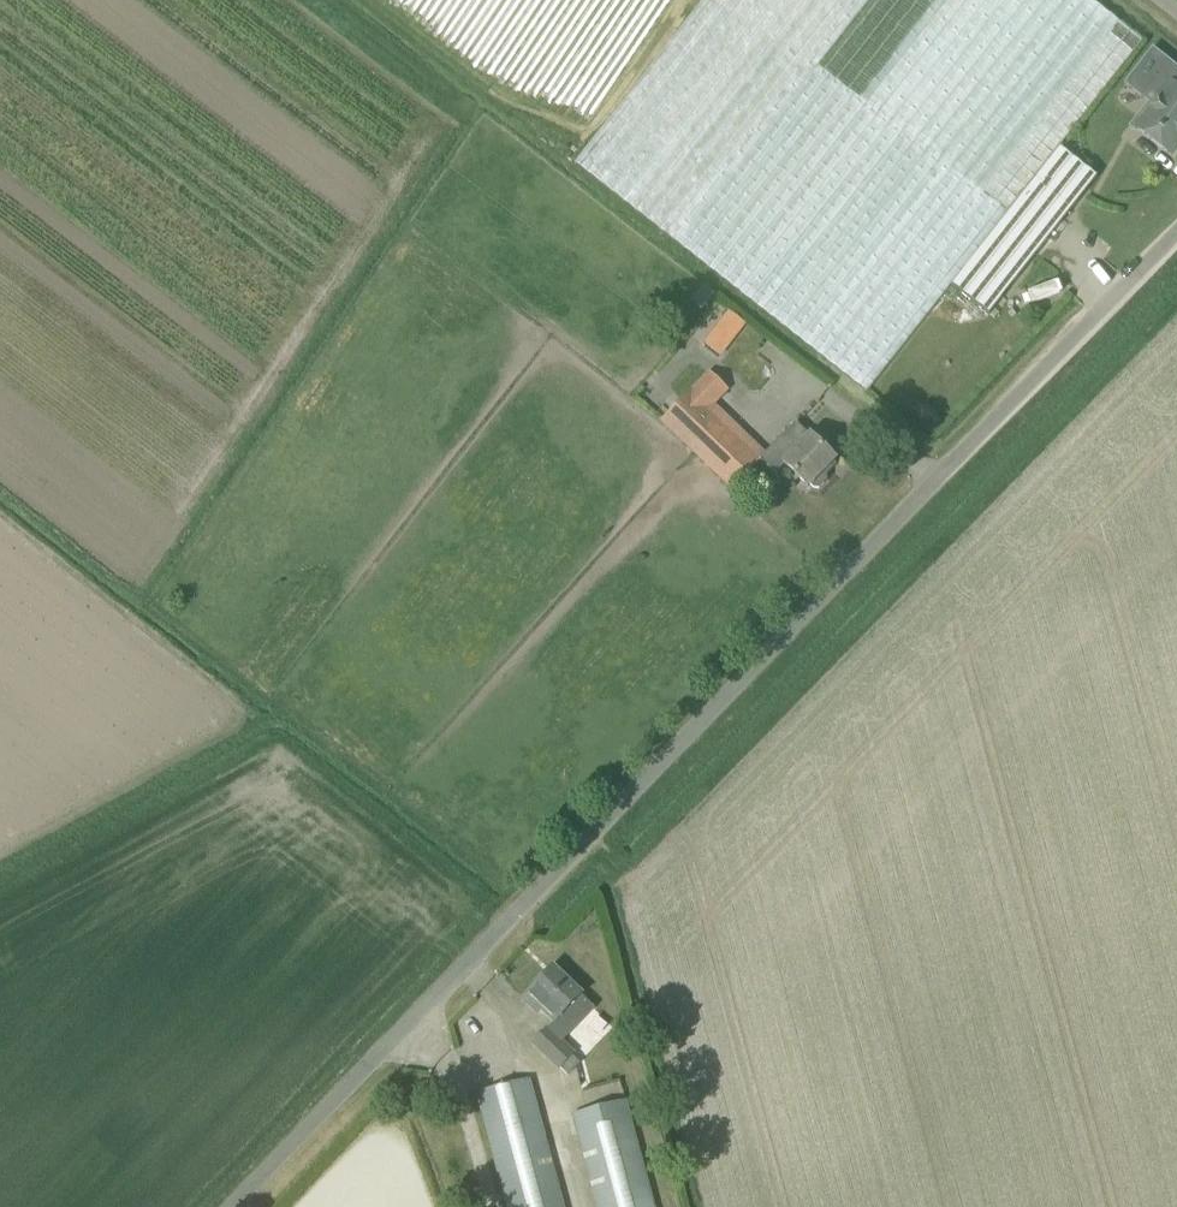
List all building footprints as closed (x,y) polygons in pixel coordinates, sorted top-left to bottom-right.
[(1091,0),(704,0),(574,164),(867,393),(952,285),(989,314),(1097,177),(1060,147),(1143,41),(1091,0)] [(1158,102),(1137,129),(1171,156),(1176,148),(1176,68),(1153,50),(1130,80),(1158,102)] [(721,358),(746,324),(726,310),(701,344),(721,358)] [(728,393),(708,374),(662,422),(732,489),(760,460),(765,454),(716,406),(728,393)] [(796,422),(765,454),(760,460),(775,475),(785,465),(809,487),(810,486),(814,490),(820,489),(828,481),(827,475),(824,472),(836,459),(812,436),(811,436),(796,422)] [(580,994),(553,968),(524,999),(538,1013),(542,1009),(555,1021),(580,994)] [(576,1053),(548,1029),(534,1044),(561,1069),(576,1053)] [(529,1079),(476,1093),(506,1206),(564,1206),(529,1079)] [(597,1206),(651,1206),(624,1102),(572,1116),(597,1206)]
